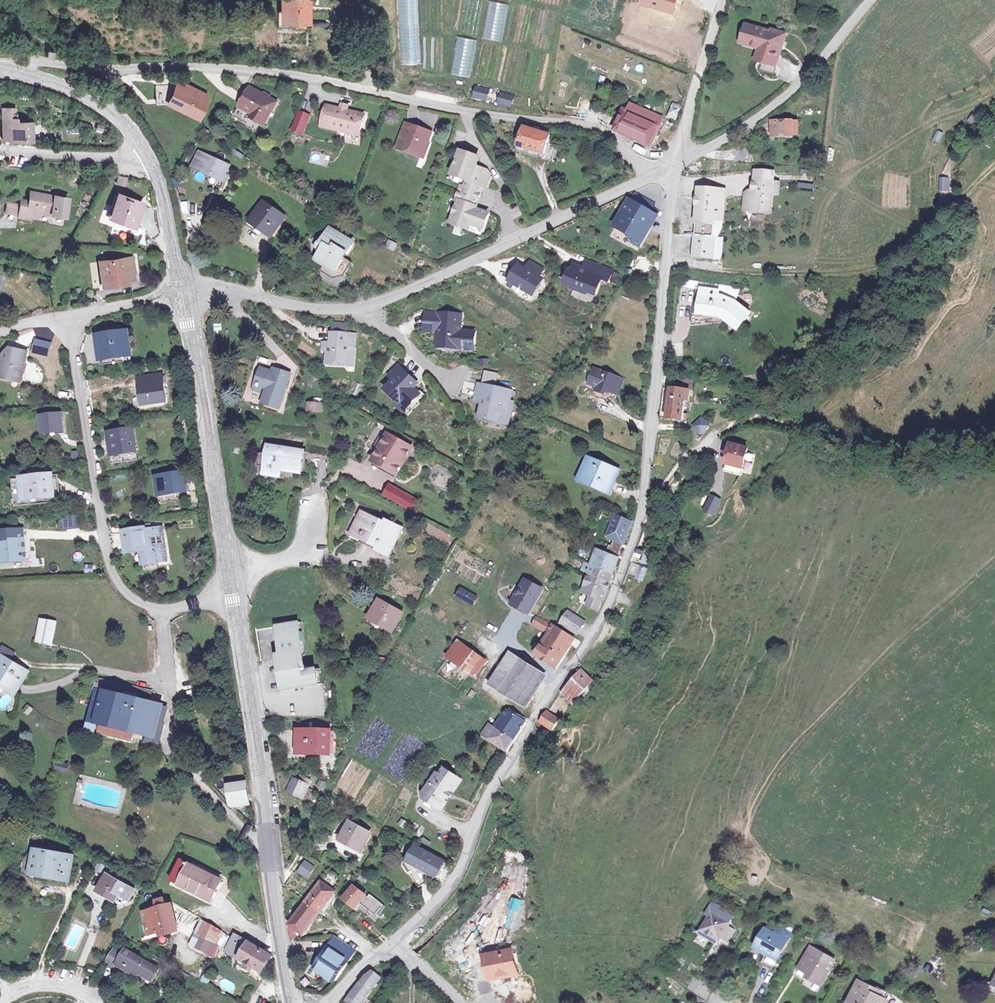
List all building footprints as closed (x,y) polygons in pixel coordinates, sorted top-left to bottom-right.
[(282,16),(278,17),(278,29),(311,29),(312,19),(307,19),(307,0),(283,0),(282,16)] [(418,0),(398,0),(401,63),(421,62),(418,0)] [(502,41),(508,4),(489,1),(483,38),(502,41)] [(787,38),(753,26),(746,44),(768,51),(763,63),(765,64),(763,71),(776,76),(778,68),(776,68),(787,38)] [(453,75),(470,76),(472,39),(455,38),(453,75)] [(169,100),(187,107),(186,110),(197,115),(202,104),(200,103),(203,96),(204,94),(185,86),(184,88),(176,84),(169,100)] [(255,95),(246,89),(236,106),(248,113),(245,118),(258,126),(271,104),(264,100),(264,97),(258,93),(255,95)] [(478,92),(465,89),(463,99),(477,102),(478,92)] [(506,96),(492,94),(490,104),(504,106),(506,96)] [(652,104),(639,99),(633,114),(623,109),(614,132),(651,147),(654,138),(656,131),(661,116),(649,111),(652,104)] [(339,110),(325,107),(320,128),(355,136),(360,115),(345,112),(339,110)] [(682,110),(673,107),(669,118),(677,121),(682,110)] [(0,111),(0,139),(6,140),(6,143),(27,143),(28,126),(12,125),(12,112),(0,111)] [(308,117),(299,113),(294,124),(303,128),(308,117)] [(970,114),(968,123),(976,125),(979,117),(970,114)] [(791,133),(792,120),(773,120),(773,133),(791,133)] [(303,128),(294,124),(291,131),(301,135),(303,128)] [(410,129),(401,126),(397,139),(404,142),(402,148),(414,152),(421,154),(425,142),(423,142),(426,132),(411,127),(410,129)] [(521,128),(518,148),(546,155),(549,145),(547,145),(545,144),(546,142),(547,141),(548,135),(537,132),(537,129),(533,128),(532,131),(521,128)] [(940,142),(943,134),(937,131),(933,139),(940,142)] [(404,142),(397,139),(393,149),(395,150),(395,152),(409,157),(410,155),(413,156),(414,152),(402,148),(404,142)] [(555,144),(547,141),(546,142),(545,144),(547,145),(549,145),(546,155),(518,148),(516,155),(548,163),(555,144)] [(828,147),(827,160),(837,161),(839,149),(828,147)] [(466,154),(458,151),(454,165),(449,176),(463,180),(460,188),(457,187),(452,201),(454,202),(447,223),(464,229),(466,224),(479,229),(484,215),(471,211),(480,187),(482,188),(487,174),(472,169),(475,161),(465,157),(466,154)] [(228,166),(201,154),(195,169),(222,180),(228,166)] [(774,172),(755,170),(754,180),(773,182),(774,172)] [(126,178),(118,177),(117,185),(125,187),(126,178)] [(773,182),(754,180),(753,195),(745,194),(744,207),(752,208),(752,210),(771,211),(772,192),(773,182)] [(699,189),(698,197),(717,198),(716,219),(723,220),(725,190),(699,189)] [(64,215),(65,197),(28,193),(27,202),(19,202),(19,207),(17,219),(30,220),(30,217),(31,212),(40,213),(64,215)] [(628,201),(627,200),(614,226),(634,237),(631,244),(638,248),(648,229),(642,226),(649,212),(648,212),(651,205),(632,195),(628,201)] [(140,205),(119,197),(111,219),(132,226),(140,205)] [(717,198),(698,197),(694,256),(713,257),(716,222),(716,219),(717,198)] [(285,219),(263,204),(250,223),(272,237),(285,219)] [(17,219),(19,207),(7,205),(5,217),(17,219)] [(325,250),(336,231),(331,228),(319,247),(325,250)] [(348,239),(336,231),(325,250),(318,262),(337,273),(345,260),(342,258),(346,251),(349,253),(354,245),(346,241),(348,239)] [(396,244),(389,241),(386,246),(393,250),(396,244)] [(132,258),(100,262),(102,279),(106,278),(107,287),(129,284),(128,280),(127,276),(135,275),(132,258)] [(515,266),(506,281),(530,296),(539,281),(535,278),(540,270),(527,262),(522,270),(515,266)] [(584,263),(580,271),(589,274),(592,266),(584,263)] [(592,295),(598,279),(605,281),(608,273),(592,266),(589,274),(580,271),(572,267),(569,273),(567,273),(562,284),(572,287),(571,289),(583,294),(584,292),(592,295)] [(61,278),(68,281),(70,274),(63,272),(61,278)] [(68,281),(61,278),(58,288),(65,290),(68,281)] [(691,290),(692,280),(680,279),(678,289),(691,290)] [(737,286),(692,280),(691,290),(694,290),(701,291),(698,311),(707,313),(721,314),(739,325),(750,308),(736,299),(737,286)] [(706,322),(707,313),(698,311),(701,291),(694,290),(689,320),(706,322)] [(428,331),(435,332),(436,314),(429,313),(428,331)] [(457,331),(458,315),(436,314),(435,332),(434,347),(455,348),(456,342),(469,343),(471,343),(471,332),(457,331)] [(125,328),(93,333),(96,357),(99,357),(128,354),(125,328)] [(351,342),(352,333),(329,331),(328,340),(326,340),(325,349),(324,361),(344,363),(346,341),(351,342)] [(26,351),(12,349),(9,363),(2,362),(0,374),(0,377),(20,381),(26,351)] [(128,354),(99,357),(99,363),(129,359),(128,354)] [(479,358),(478,365),(488,366),(488,359),(479,358)] [(274,407),(285,372),(268,366),(267,370),(255,367),(250,384),(261,388),(256,401),(274,407)] [(415,384),(396,366),(390,372),(395,376),(391,380),(382,390),(396,403),(399,400),(406,407),(417,395),(411,388),(415,384)] [(584,385),(614,397),(621,377),(603,370),(602,374),(590,370),(584,385)] [(395,376),(390,372),(386,376),(391,380),(395,376)] [(160,373),(136,376),(140,404),(163,401),(160,373)] [(671,389),(667,420),(682,422),(684,402),(686,395),(692,396),(694,383),(679,377),(676,390),(671,389)] [(508,391),(479,384),(475,402),(480,403),(477,418),(497,422),(498,415),(501,400),(506,401),(508,391)] [(667,420),(671,389),(663,388),(659,420),(667,420)] [(399,400),(396,403),(394,406),(405,416),(422,399),(417,395),(406,407),(399,400)] [(58,413),(38,414),(39,430),(59,430),(58,413)] [(698,416),(691,425),(703,434),(709,425),(698,416)] [(130,428),(106,432),(110,453),(133,450),(130,428)] [(379,453),(387,440),(382,437),(375,450),(379,453)] [(397,475),(411,450),(388,438),(387,440),(379,453),(378,455),(375,460),(387,466),(385,469),(397,475)] [(731,446),(725,464),(742,468),(747,451),(731,446)] [(305,455),(270,449),(265,481),(280,483),(282,470),(303,473),(305,455)] [(375,460),(378,455),(375,453),(371,461),(374,462),(371,467),(394,479),(397,475),(385,469),(387,466),(375,460)] [(618,473),(589,460),(579,482),(608,495),(618,473)] [(18,475),(18,477),(20,496),(48,494),(51,493),(49,472),(18,475)] [(188,473),(176,475),(178,486),(190,484),(188,473)] [(20,496),(18,477),(9,478),(11,506),(49,503),(48,494),(20,496)] [(175,492),(172,477),(157,479),(158,495),(175,492)] [(380,495),(412,510),(418,498),(387,482),(380,495)] [(175,492),(158,495),(159,503),(176,500),(175,492)] [(719,500),(709,496),(704,509),(713,513),(719,500)] [(61,514),(61,528),(77,528),(77,513),(61,514)] [(390,558),(402,529),(386,521),(384,525),(362,514),(354,530),(365,535),(362,540),(379,549),(377,552),(390,558)] [(630,524),(615,517),(606,539),(620,545),(630,524)] [(0,531),(0,560),(23,559),(20,529),(0,531)] [(141,535),(121,539),(124,558),(138,555),(141,570),(162,566),(157,535),(146,537),(141,537),(141,535)] [(607,582),(617,559),(597,550),(581,590),(589,594),(585,605),(596,609),(607,582)] [(649,565),(651,551),(643,550),(640,563),(649,565)] [(643,568),(635,565),(630,575),(639,579),(643,568)] [(520,575),(506,598),(528,611),(542,588),(520,575)] [(390,604),(402,610),(404,606),(392,600),(390,604)] [(384,601),(374,621),(392,631),(403,611),(402,610),(390,604),(384,601)] [(565,629),(571,618),(565,614),(558,625),(565,629)] [(582,625),(571,618),(565,629),(575,635),(582,625)] [(541,631),(545,625),(537,619),(532,626),(541,631)] [(56,623),(43,620),(38,644),(50,647),(56,623)] [(284,690),(319,686),(316,672),(304,673),(300,652),(304,652),(299,625),(279,629),(284,656),(278,657),(284,690)] [(577,644),(545,625),(541,631),(546,634),(534,655),(554,667),(561,656),(566,648),(573,651),(577,644)] [(484,661),(459,647),(449,664),(474,678),(484,661)] [(0,658),(0,661),(9,666),(14,658),(4,652),(0,658)] [(507,677),(518,660),(509,654),(501,666),(498,671),(507,677)] [(537,671),(518,660),(507,677),(498,671),(489,686),(517,703),(537,671)] [(26,676),(9,666),(0,661),(0,685),(7,689),(6,691),(14,696),(26,676)] [(544,675),(537,671),(517,703),(524,708),(544,675)] [(580,672),(561,693),(570,702),(581,692),(590,681),(580,672)] [(115,685),(99,681),(87,734),(133,745),(135,736),(148,738),(151,725),(158,726),(161,708),(147,705),(112,696),(115,685)] [(112,696),(147,705),(150,693),(115,685),(112,696)] [(8,699),(1,696),(0,699),(0,708),(4,710),(8,699)] [(487,724),(481,735),(505,749),(524,721),(505,710),(494,728),(487,724)] [(555,718),(543,711),(537,721),(550,728),(555,718)] [(303,721),(303,730),(330,731),(330,722),(303,721)] [(164,728),(158,726),(151,725),(148,738),(147,747),(160,751),(164,728)] [(330,755),(330,731),(303,730),(300,729),(299,750),(319,750),(319,755),(330,755)] [(455,789),(460,779),(442,767),(437,775),(434,773),(429,780),(432,782),(427,790),(429,791),(426,797),(443,807),(446,802),(443,800),(445,797),(442,795),(445,791),(448,793),(452,787),(455,789)] [(301,779),(298,784),(307,789),(309,783),(301,779)] [(324,789),(325,781),(317,779),(315,787),(324,789)] [(292,781),(286,793),(300,801),(307,789),(298,784),(292,781)] [(242,785),(225,787),(230,811),(247,809),(242,785)] [(370,833),(350,822),(341,838),(361,849),(370,833)] [(437,859),(416,847),(409,860),(408,860),(437,877),(441,870),(439,869),(443,862),(437,859)] [(70,859),(33,852),(26,882),(43,884),(44,881),(66,885),(70,859)] [(191,863),(182,858),(170,878),(208,899),(219,881),(190,865),(191,863)] [(304,865),(300,873),(309,877),(313,869),(304,865)] [(333,884),(335,877),(325,874),(323,880),(333,884)] [(122,885),(105,875),(95,893),(114,903),(117,897),(128,903),(132,895),(120,888),(122,885)] [(319,881),(289,927),(291,928),(301,935),(303,937),(319,914),(323,916),(331,905),(327,902),(329,900),(326,898),(332,890),(319,881)] [(867,891),(870,884),(861,881),(858,888),(867,891)] [(352,887),(343,899),(356,908),(360,903),(376,914),(384,903),(369,893),(367,897),(365,895),(353,886),(352,887)] [(154,903),(156,909),(160,908),(167,932),(176,929),(170,906),(164,907),(162,901),(154,903)] [(728,913),(713,904),(706,915),(710,917),(701,932),(719,942),(721,938),(727,928),(729,924),(727,923),(724,921),(727,915),(728,913)] [(156,909),(141,914),(148,937),(167,932),(160,908),(156,909)] [(480,912),(470,942),(501,954),(512,922),(480,912)] [(237,959),(244,946),(206,924),(200,934),(205,937),(217,943),(218,945),(220,946),(226,950),(225,951),(237,959)] [(301,935),(291,928),(288,931),(289,939),(298,938),(301,935)] [(734,932),(727,928),(721,938),(728,942),(734,932)] [(768,929),(759,946),(770,952),(780,958),(794,935),(783,928),(778,935),(768,929)] [(209,958),(217,943),(205,937),(198,951),(209,958)] [(351,953),(330,939),(311,968),(334,982),(351,953)] [(237,959),(263,974),(271,958),(246,943),(244,946),(237,959)] [(838,960),(813,946),(801,968),(809,973),(807,977),(816,982),(818,978),(825,982),(838,960)] [(159,973),(118,948),(111,960),(117,963),(115,967),(150,988),(159,973)] [(780,958),(770,952),(764,962),(774,968),(780,958)] [(347,999),(351,1002),(364,1002),(385,980),(375,971),(354,991),(347,999)] [(722,974),(716,971),(711,979),(717,982),(722,974)] [(222,977),(218,985),(230,993),(235,985),(222,977)] [(818,978),(816,982),(823,986),(825,982),(818,978)] [(856,978),(844,999),(851,1002),(881,1002),(883,999),(881,998),(874,994),(875,991),(876,990),(871,988),(871,987),(856,978)]
